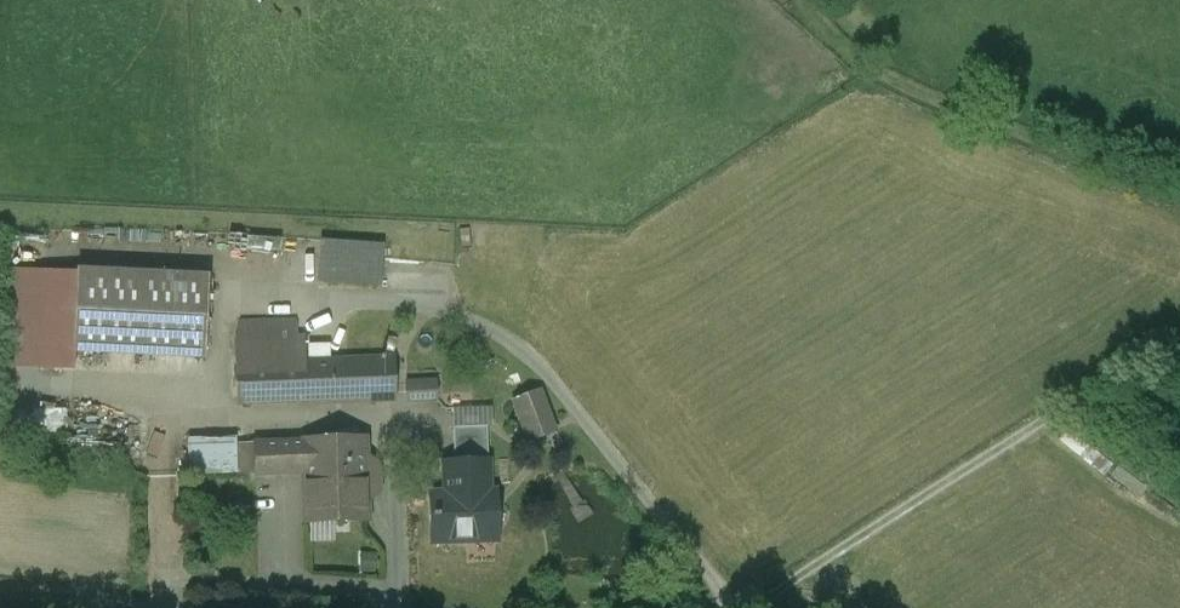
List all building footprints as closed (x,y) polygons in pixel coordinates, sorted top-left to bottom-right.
[(382,245),(321,240),(318,282),(379,285),(382,245)] [(207,277),(78,271),(75,349),(203,356),(207,277)] [(238,321),(226,352),(229,405),(303,401),(301,358),(299,317),(238,321)] [(393,354),(301,358),(303,401),(395,397),(393,354)] [(508,402),(522,442),(553,431),(539,391),(508,402)] [(40,409),(40,430),(66,430),(66,409),(40,409)] [(487,426),(453,427),(455,464),(462,464),(462,462),(488,461),(487,426)] [(351,430),(293,435),(295,462),(354,457),(351,430)] [(354,457),(295,462),(300,514),(358,509),(354,457)] [(488,461),(462,462),(462,464),(463,492),(431,493),(432,541),(493,540),(492,491),(489,491),(488,461)]
